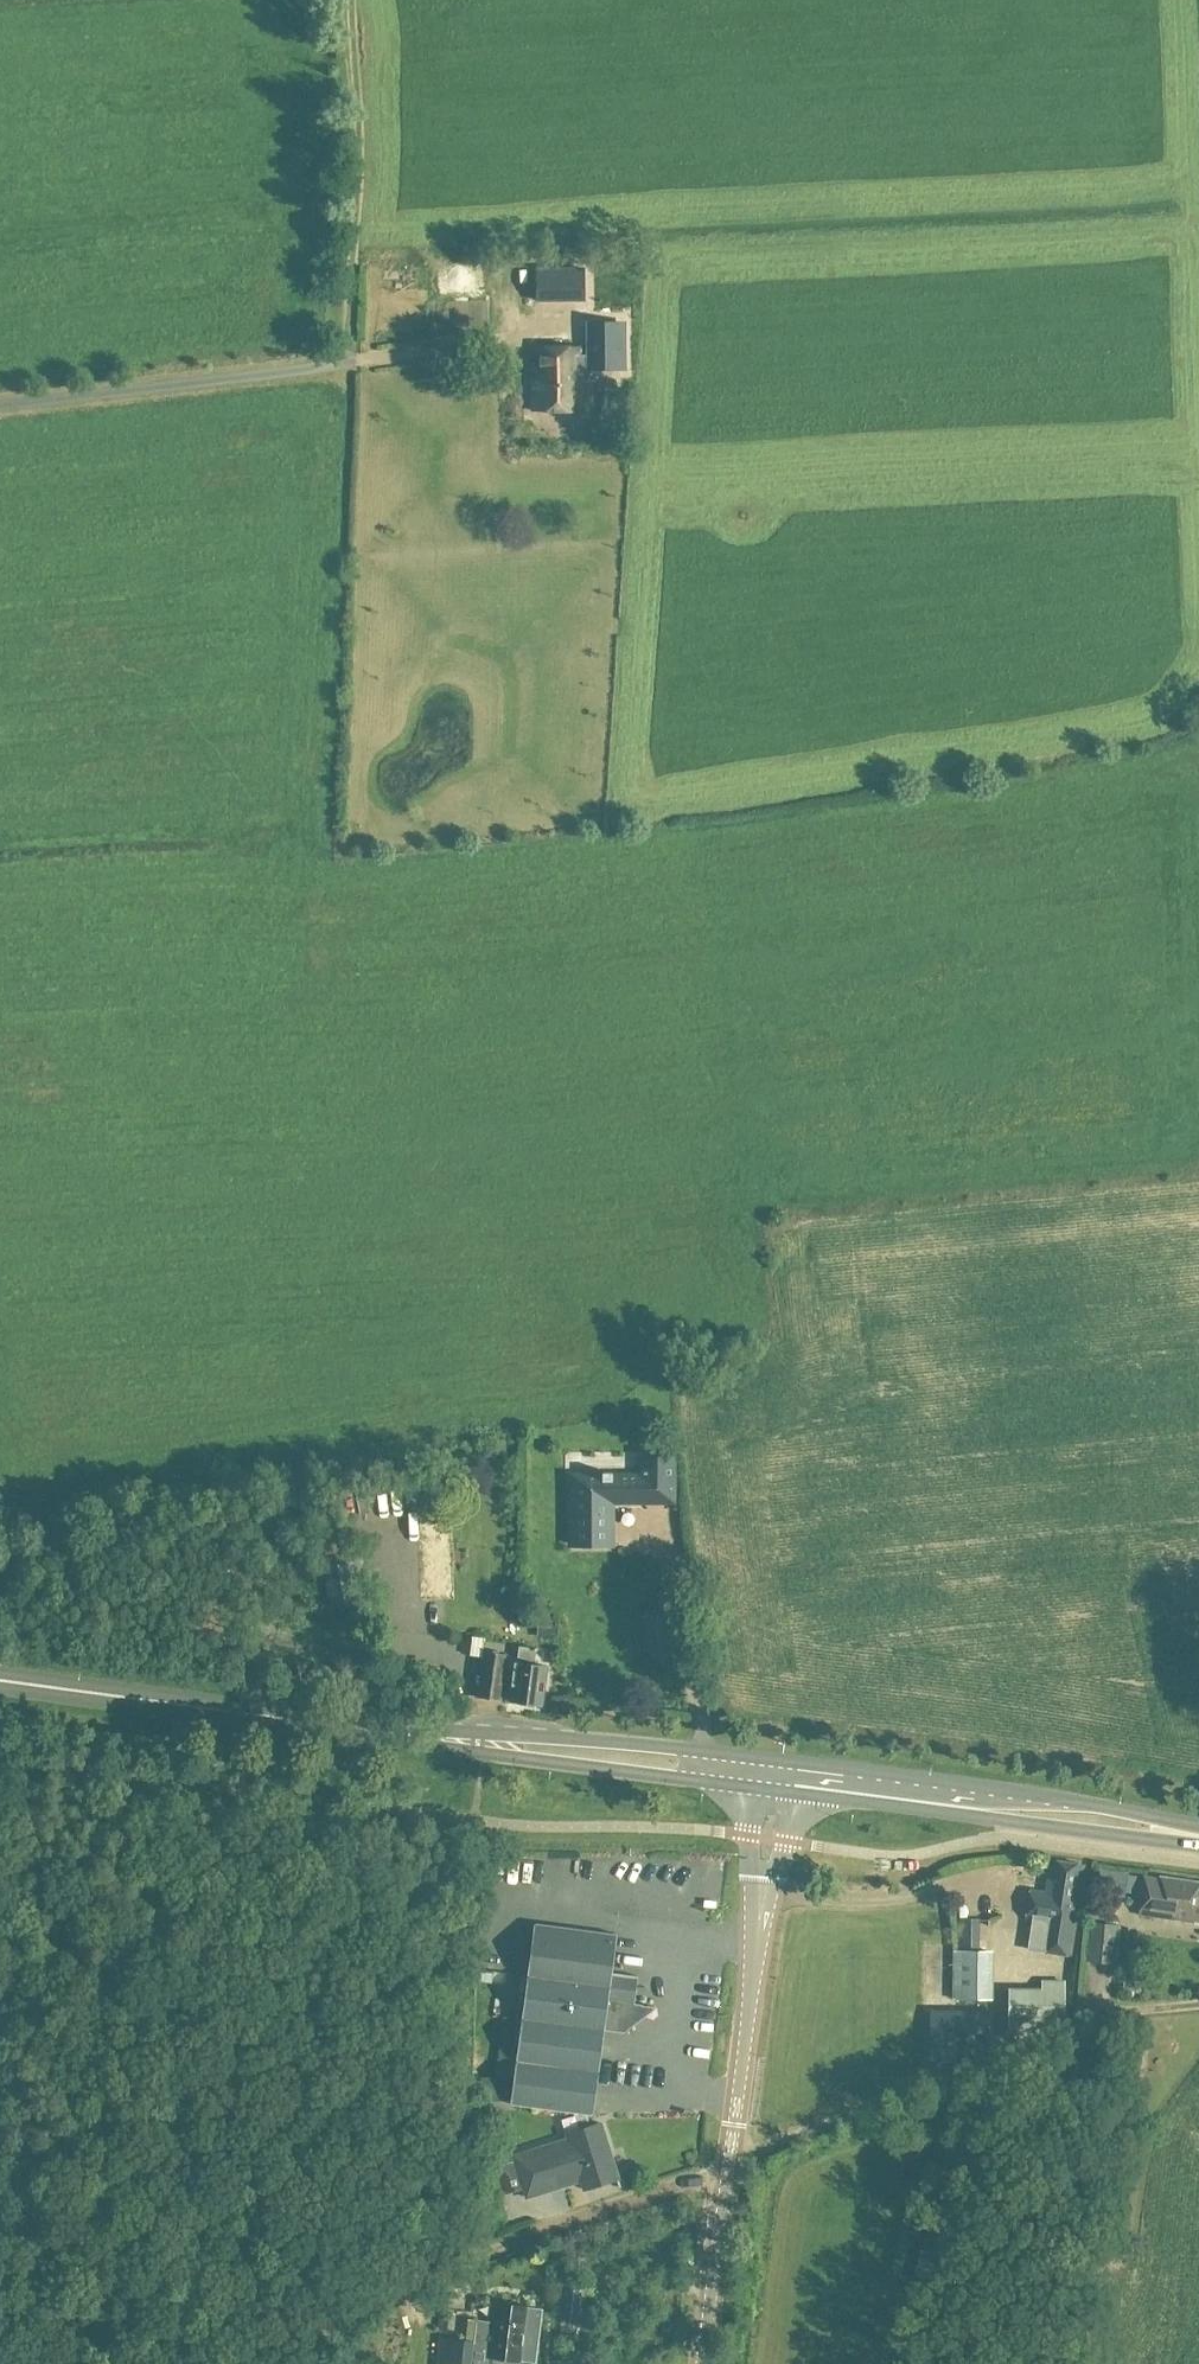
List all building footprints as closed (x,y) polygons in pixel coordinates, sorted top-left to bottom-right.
[(536,269),(536,300),(585,300),(584,269),(536,269)] [(583,355),(583,347),(534,347),(534,410),(583,410),(583,368),(624,368),(624,324),(589,324),(589,355),(583,355)] [(610,408),(612,387),(600,387),(599,408),(610,408)] [(643,1475),(616,1475),(573,1475),(573,1543),(610,1543),(610,1500),(617,1500),(617,1499),(642,1499),(642,1500),(673,1500),(673,1458),(643,1458),(643,1475)] [(539,1618),(538,1637),(552,1638),(554,1619),(539,1618)] [(538,1646),(522,1643),(519,1660),(517,1659),(511,1700),(543,1704),(549,1664),(536,1662),(538,1646)] [(502,1699),(509,1654),(485,1651),(479,1695),(502,1699)] [(1052,1860),(1047,1891),(1031,1889),(1027,1917),(1052,1921),(1048,1949),(1071,1953),(1085,1865),(1052,1860)] [(1129,1873),(1100,1868),(1096,1892),(1125,1896),(1129,1873)] [(1145,1876),(1139,1912),(1198,1923),(1198,1902),(1198,1893),(1198,1882),(1161,1875),(1160,1879),(1145,1876)] [(979,1947),(979,1920),(961,1920),(961,1947),(979,1947)] [(524,2018),(516,2078),(513,2103),(593,2113),(604,2027),(625,2030),(627,2016),(633,2017),(641,2010),(642,2004),(643,2004),(643,2002),(635,2001),(639,1974),(612,1970),(617,1932),(537,1921),(530,1974),(522,1973),(520,1991),(527,1992),(524,2018)] [(1117,1963),(1121,1925),(1089,1922),(1086,1960),(1117,1963)] [(955,1948),(955,1998),(987,1998),(988,1949),(955,1948)] [(1139,1989),(1142,1968),(1126,1966),(1124,1987),(1139,1989)] [(1010,1988),(1010,2019),(1010,2031),(1065,2032),(1065,1989),(1010,1988)] [(986,2046),(986,2011),(933,2010),(932,2045),(986,2046)] [(516,2078),(524,2018),(504,2015),(496,2075),(516,2078)] [(503,2076),(482,2079),(484,2102),(506,2100),(503,2076)] [(569,2138),(515,2154),(528,2196),(582,2179),(585,2188),(619,2178),(601,2121),(567,2132),(569,2138)] [(958,2275),(967,2227),(935,2221),(925,2269),(958,2275)] [(441,2363),(520,2363),(521,2359),(524,2359),(531,2304),(495,2300),(492,2320),(481,2319),(478,2340),(461,2338),(460,2340),(444,2338),(441,2363)]
